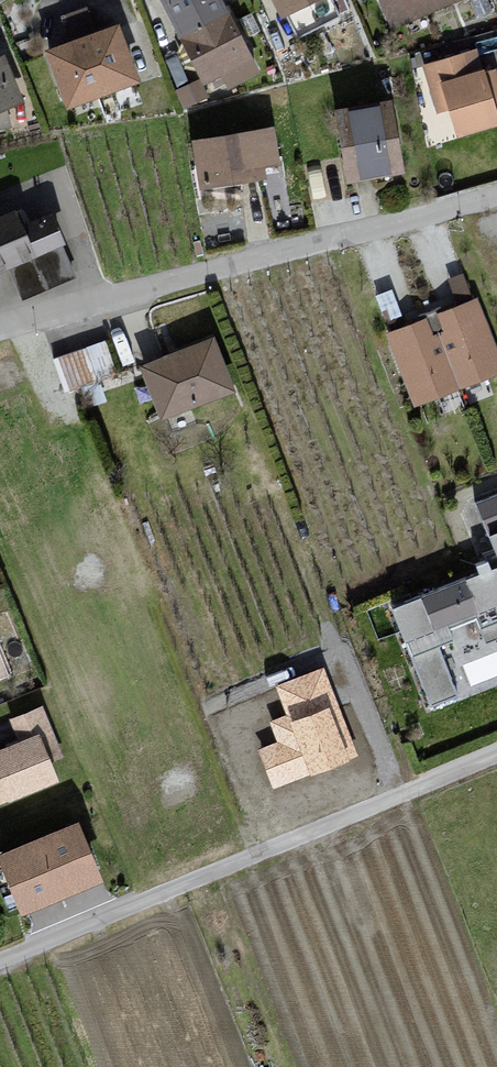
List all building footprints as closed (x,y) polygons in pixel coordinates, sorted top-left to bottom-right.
[(203,102),(258,77),(223,0),(156,0),(203,102)] [(276,21),(318,0),(265,0),(276,21)] [(383,28),(453,5),(451,0),(374,0),(383,28)] [(113,28),(39,55),(60,112),(134,84),(113,28)] [(424,64),(438,109),(452,105),(461,136),(496,126),(496,72),(496,69),(484,72),(478,49),(424,64)] [(0,57),(0,129),(8,126),(2,111),(21,104),(2,56),(0,57)] [(388,104),(332,116),(340,187),(399,177),(388,104)] [(269,132),(191,145),(195,191),(262,183),(261,171),(278,168),(269,132)] [(45,200),(8,212),(28,259),(62,243),(45,200)] [(0,216),(0,272),(28,259),(8,212),(0,216)] [(447,275),(455,299),(473,292),(465,268),(447,275)] [(414,411),(496,380),(496,358),(477,304),(387,337),(414,411)] [(65,379),(114,365),(105,337),(57,351),(65,379)] [(211,341),(137,370),(158,424),(232,395),(211,341)] [(475,503),(488,536),(496,532),(496,494),(475,503)] [(488,536),(496,557),(496,532),(488,536)] [(410,657),(453,640),(449,628),(475,618),(480,629),(496,622),(496,566),(391,607),(410,657)] [(271,783),(360,752),(328,660),(273,679),(283,707),(267,713),(275,736),(256,742),(271,783)] [(8,723),(17,747),(35,739),(47,768),(62,762),(41,710),(8,723)] [(54,785),(47,768),(35,739),(17,747),(0,754),(0,807),(54,785)] [(13,914),(94,883),(72,827),(0,855),(0,881),(13,914)]
